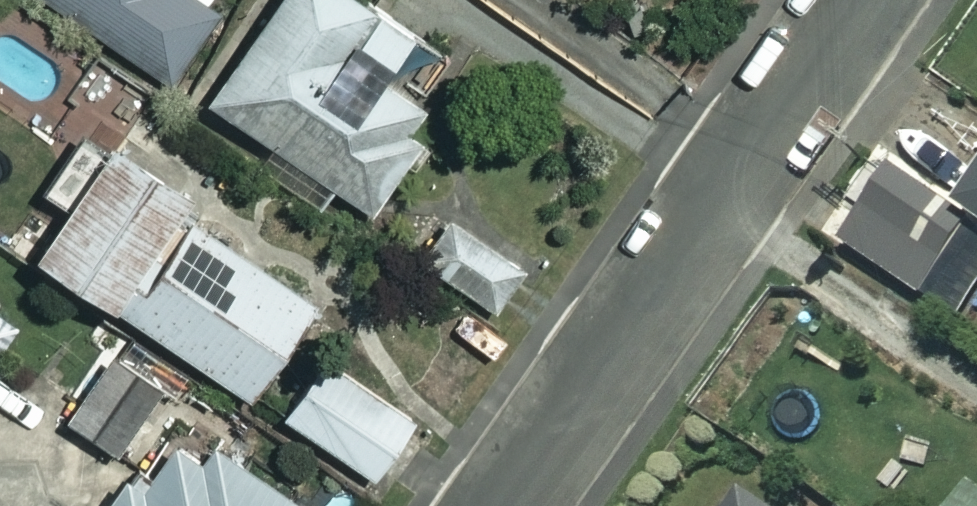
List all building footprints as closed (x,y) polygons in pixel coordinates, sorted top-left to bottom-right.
[(170,81),(218,12),(200,0),(52,0),(170,81)] [(373,0),(268,0),(204,93),(368,205),(433,110),(377,71),(409,24),(373,0)] [(188,186),(84,114),(36,183),(62,201),(32,244),(252,395),(316,301),(175,205),(188,186)] [(957,239),(882,189),(839,255),(914,305),(957,239)] [(964,207),(976,217),(976,189),(964,207)] [(522,264),(443,211),(414,253),(493,307),(522,264)] [(0,315),(0,338),(11,323),(0,315)] [(177,383),(118,338),(63,411),(122,456),(177,383)] [(411,413),(320,352),(280,411),(371,472),(411,413)] [(98,505),(305,505),(164,410),(98,505)] [(738,481),(722,505),(777,505),(738,481)] [(976,487),(963,505),(976,505),(976,487)]
